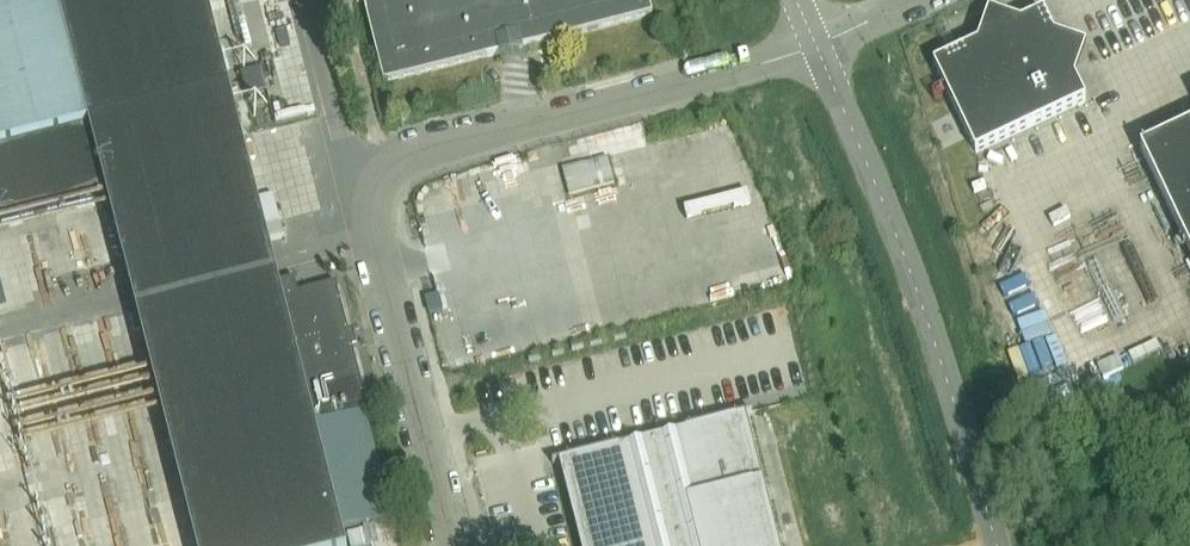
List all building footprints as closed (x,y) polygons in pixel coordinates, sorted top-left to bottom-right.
[(1,221),(107,194),(196,545),(346,545),(342,531),(392,518),(366,413),(369,412),(336,284),(298,294),(295,280),(279,283),(233,102),(226,74),(207,0),(0,0),(0,218),(1,221)] [(357,1),(358,4),(364,2),(384,84),(487,58),(509,52),(550,42),(653,16),(649,0),(361,0),(357,1)] [(978,45),(934,66),(976,154),(1086,102),(1075,80),(1087,47),(1055,36),(1044,14),(1021,24),(989,13),(978,45)] [(1189,254),(1189,128),(1141,151),(1189,254)] [(563,170),(569,196),(614,184),(608,159),(563,170)] [(429,314),(430,314),(441,311),(438,296),(426,299),(429,314)] [(738,418),(567,461),(570,474),(588,545),(771,545),(738,418)] [(49,512),(58,545),(78,545),(67,507),(49,512)]
